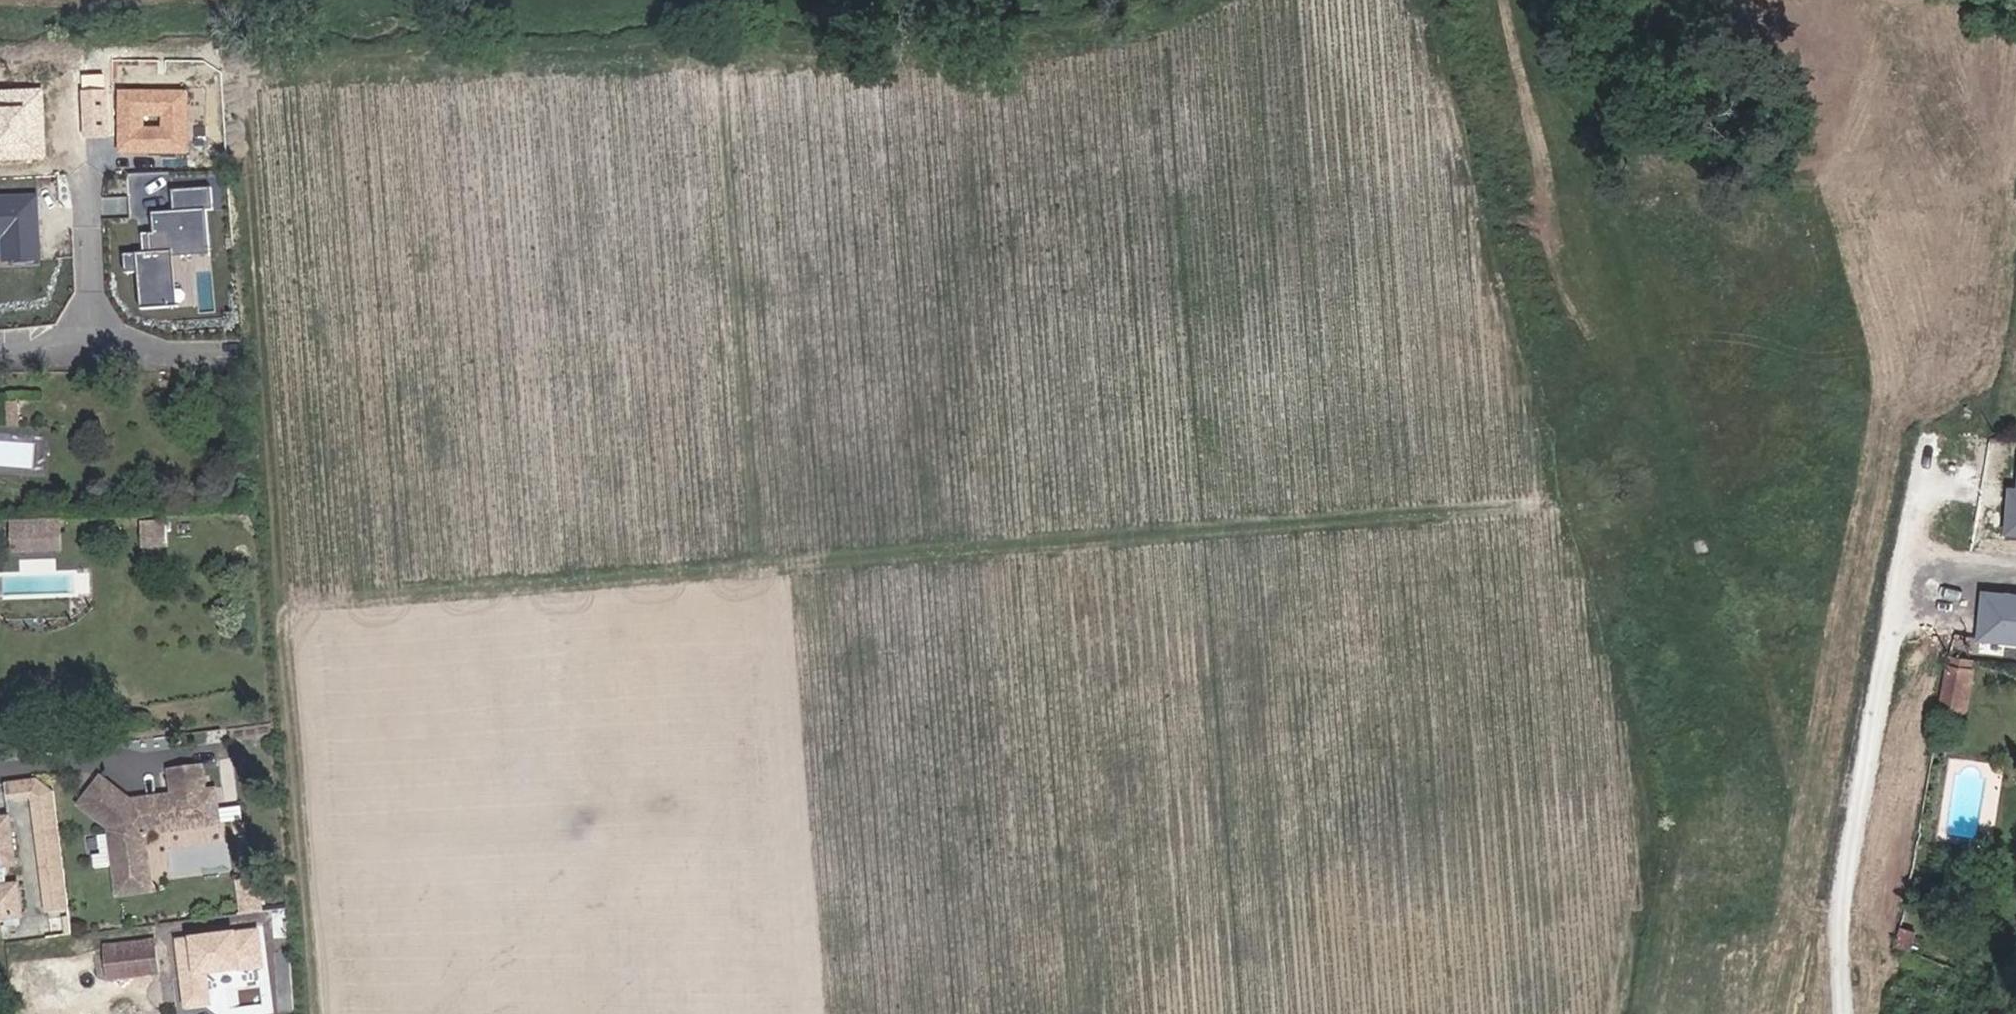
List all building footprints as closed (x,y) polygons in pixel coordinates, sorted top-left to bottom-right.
[(17,519),(16,551),(68,552),(69,520),(17,519)] [(1956,671),(1947,715),(1968,719),(1975,685),(1964,683),(1966,672),(1956,671)] [(215,837),(212,804),(202,805),(200,780),(169,782),(171,807),(159,808),(152,818),(142,810),(130,810),(129,812),(99,787),(78,812),(107,837),(106,839),(111,903),(144,900),(140,850),(146,843),(215,837)] [(33,787),(1,790),(2,806),(30,804),(44,944),(64,943),(49,798),(33,787)] [(142,810),(152,818),(159,808),(142,810)] [(10,870),(6,823),(0,823),(0,871),(10,870)] [(16,921),(12,888),(0,889),(0,922),(16,921)] [(234,897),(237,930),(254,928),(252,895),(234,897)] [(186,931),(189,969),(218,966),(215,929),(186,931)] [(1923,941),(1903,935),(1898,955),(1917,961),(1923,941)] [(180,988),(177,951),(79,958),(84,995),(180,988)]
